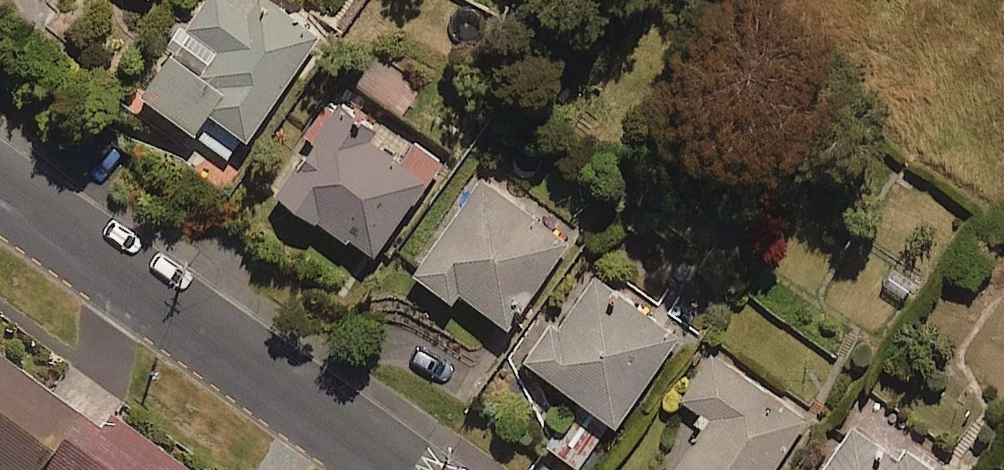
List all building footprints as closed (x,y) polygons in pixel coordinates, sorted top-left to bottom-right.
[(260,0),(210,0),(140,102),(196,139),(210,119),(249,146),(321,41),(260,0)] [(402,168),(336,122),(280,201),(373,266),(443,167),(417,148),(402,168)] [(571,244),(481,183),(415,281),(453,307),(459,298),(511,333),(571,244)] [(681,342),(597,280),(560,332),(551,325),(523,364),(616,432),(681,342)] [(711,358),(682,404),(711,422),(680,469),(778,469),(809,421),(711,358)] [(0,369),(0,469),(176,469),(108,421),(96,438),(0,369)] [(863,426),(834,469),(931,469),(863,426)]
